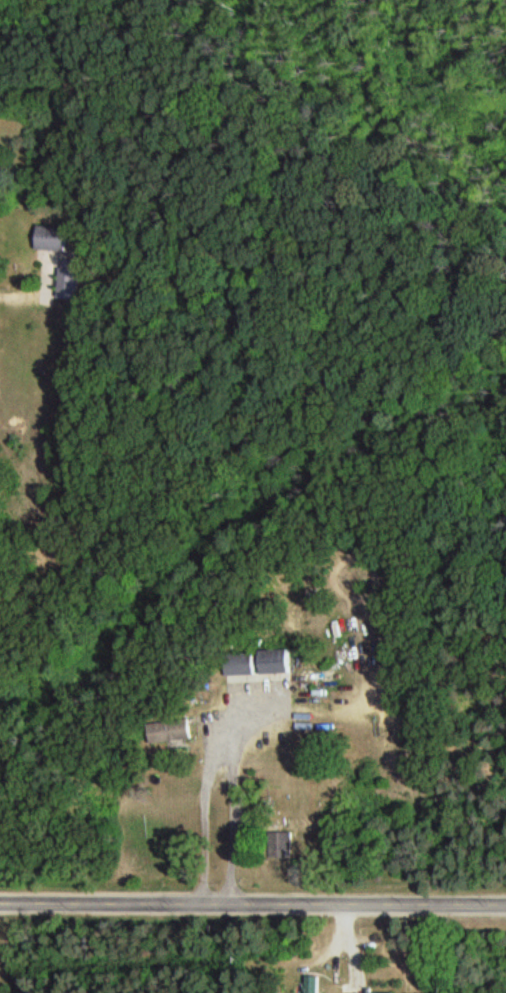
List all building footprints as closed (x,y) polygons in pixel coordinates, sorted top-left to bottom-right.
[(37,227),(37,250),(70,250),(70,227),(37,227)] [(79,298),(79,261),(62,261),(62,298),(79,298)] [(229,677),(294,675),(293,652),(258,653),(258,654),(229,655),(229,677)] [(191,719),(160,725),(163,745),(194,739),(191,719)] [(316,976),(303,977),(304,992),(318,992),(316,976)]
